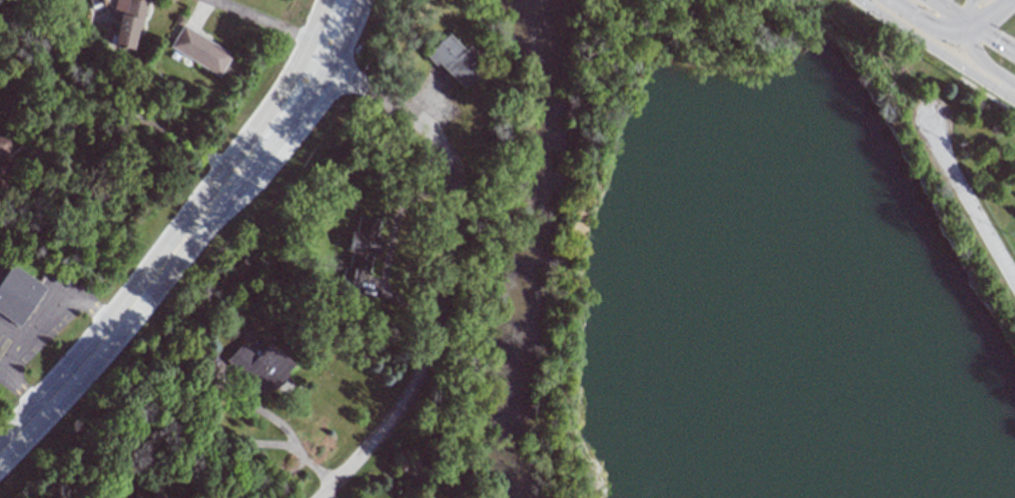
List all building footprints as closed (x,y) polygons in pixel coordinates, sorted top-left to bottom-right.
[(145,0),(115,0),(113,10),(119,11),(112,46),(132,49),(134,38),(138,39),(145,0)] [(218,76),(231,54),(181,25),(168,47),(218,76)] [(459,90),(483,68),(465,48),(461,51),(446,34),(425,53),(459,90)] [(378,220),(357,217),(355,232),(349,231),(346,252),(350,253),(348,267),(343,266),(339,293),(355,295),(359,270),(368,272),(370,256),(376,257),(380,237),(375,237),(378,220)] [(19,327),(44,286),(8,265),(0,279),(0,315),(19,327)] [(239,344),(223,361),(263,397),(293,365),(268,341),(254,357),(239,344)]
